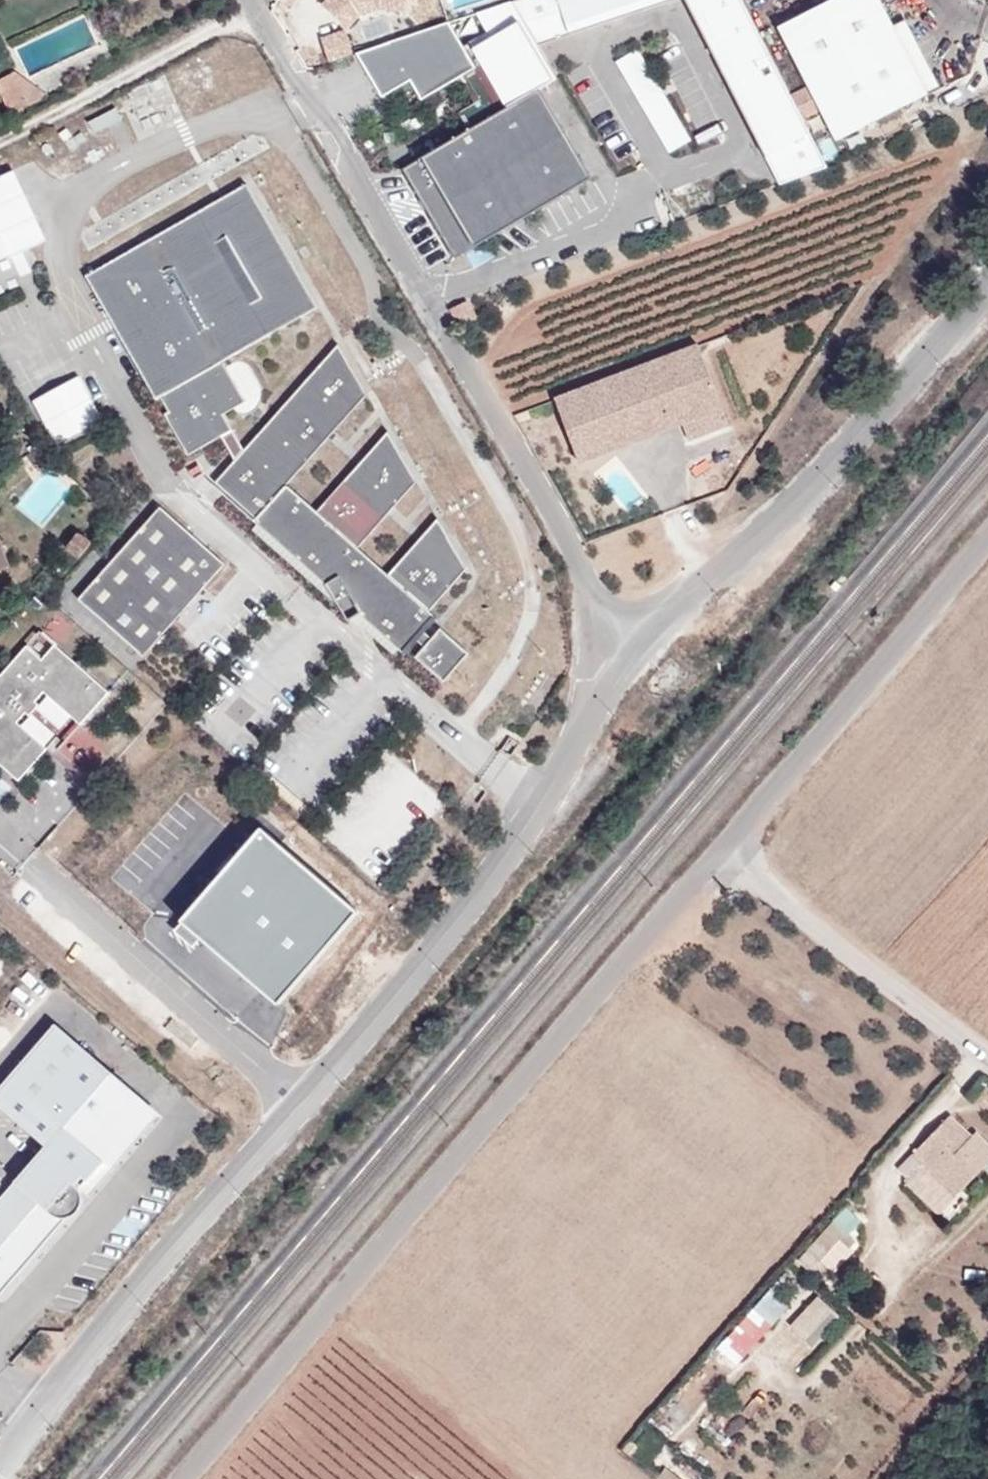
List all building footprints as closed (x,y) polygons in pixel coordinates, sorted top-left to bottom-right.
[(417,2),(417,0),(330,0),(349,41),(381,26),(378,20),(417,2)] [(830,111),(920,64),(887,0),(772,0),(830,111)] [(364,56),(382,97),(416,82),(423,97),(478,74),(454,18),(364,56)] [(15,68),(0,80),(17,99),(30,88),(15,68)] [(539,92),(405,170),(456,260),(591,179),(539,92)] [(111,116),(104,99),(68,116),(77,133),(111,116)] [(302,299),(232,171),(210,183),(67,260),(175,451),(197,438),(222,473),(242,449),(222,420),(216,405),(229,395),(205,352),(302,299)] [(6,203),(0,206),(0,277),(35,259),(6,203)] [(689,317),(547,370),(570,434),(712,381),(689,317)] [(319,508),(288,481),(328,434),(367,387),(335,336),(242,449),(222,473),(216,481),(257,517),(254,520),(332,584),(357,620),(368,611),(416,652),(427,639),(434,644),(426,652),(457,679),(482,650),(452,624),(443,633),(439,630),(436,628),(448,614),(439,606),(477,562),(444,510),(421,539),(395,570),(363,544),(391,511),(423,474),(390,423),(359,460),(319,508)] [(102,421),(77,374),(32,397),(55,442),(102,421)] [(718,397),(712,381),(679,393),(685,409),(718,397)] [(80,607),(148,664),(228,565),(160,509),(80,607)] [(63,548),(75,559),(90,540),(78,529),(63,548)] [(10,569),(0,540),(0,572),(10,569)] [(0,692),(0,776),(24,796),(53,762),(59,767),(115,702),(43,642),(0,692)] [(183,932),(283,1016),(369,915),(270,831),(183,932)] [(102,1211),(98,1207),(104,1199),(110,1204),(128,1182),(122,1178),(168,1120),(70,1042),(7,1121),(65,1168),(0,1248),(0,1305),(23,1325),(91,1241),(95,1239),(100,1236),(103,1232),(106,1227),(106,1221),(105,1216),(102,1211)] [(963,1116),(926,1154),(950,1176),(958,1169),(978,1188),(987,1178),(987,1132),(984,1136),(963,1116)] [(972,1196),(971,1195),(950,1176),(926,1154),(912,1167),(925,1179),(920,1184),(953,1215),(972,1196)] [(950,1176),(971,1195),(978,1188),(958,1169),(950,1176)] [(821,1250),(832,1261),(847,1246),(835,1235),(821,1250)] [(793,1327),(814,1346),(842,1315),(821,1296),(793,1327)] [(719,1347),(738,1365),(785,1317),(766,1299),(719,1347)]
